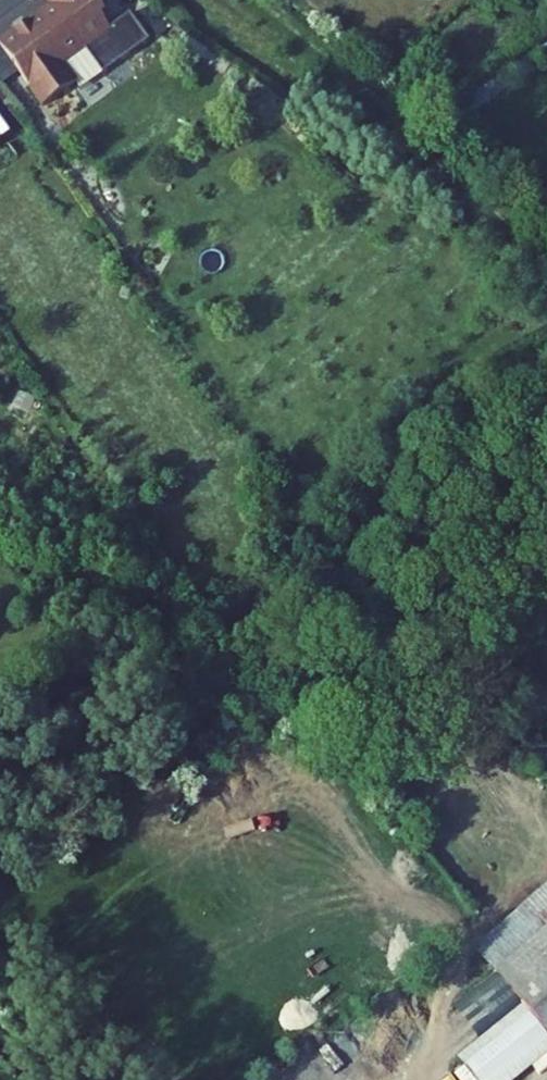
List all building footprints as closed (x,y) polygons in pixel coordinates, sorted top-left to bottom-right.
[(149,42),(130,15),(109,30),(100,18),(105,15),(94,0),(49,0),(53,7),(0,45),(0,48),(43,108),(76,85),(62,66),(84,50),(103,75),(149,42)] [(496,974),(546,931),(546,890),(476,951),(496,974)] [(496,974),(546,1033),(546,931),(496,974)] [(520,1008),(458,1058),(476,1079),(518,1079),(546,1056),(546,1040),(520,1008)]
